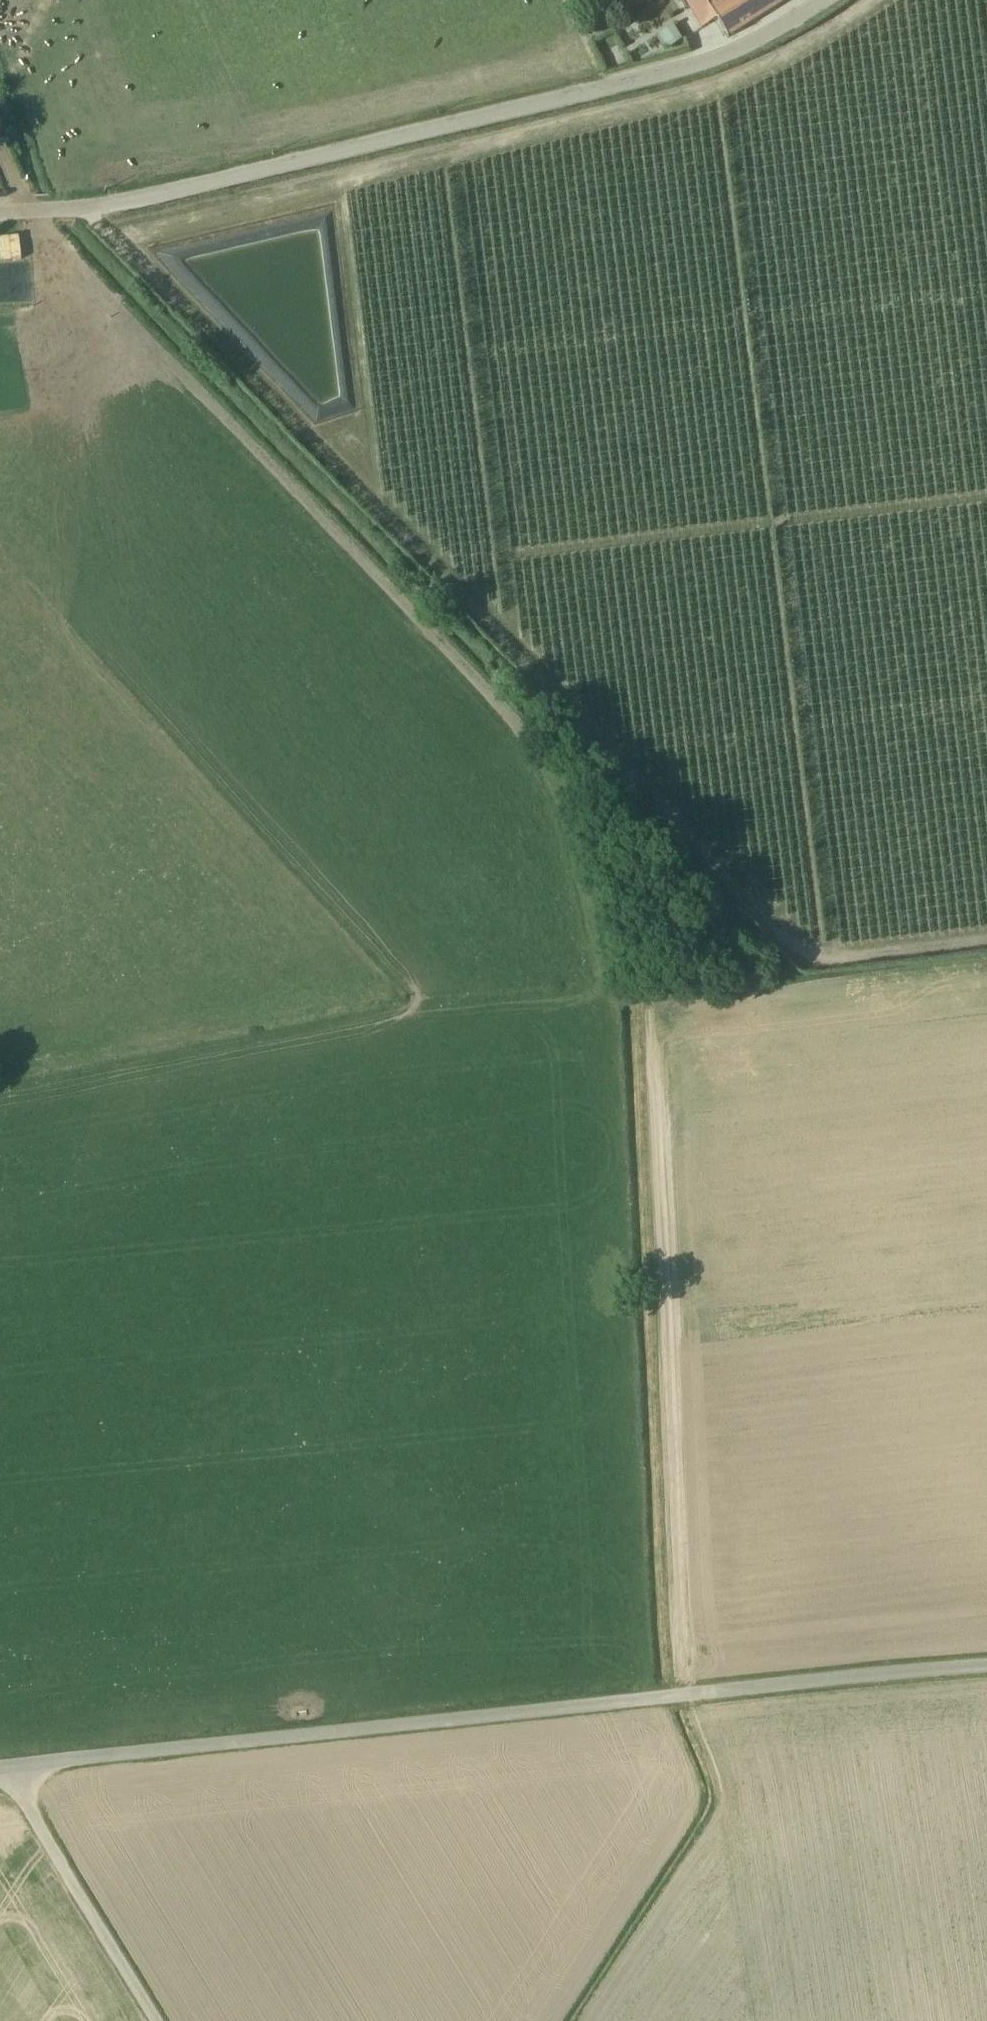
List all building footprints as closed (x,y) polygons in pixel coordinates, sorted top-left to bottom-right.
[(701,30),(717,21),(728,38),(789,0),(720,0),(718,1),(718,0),(682,0),(701,30)]
